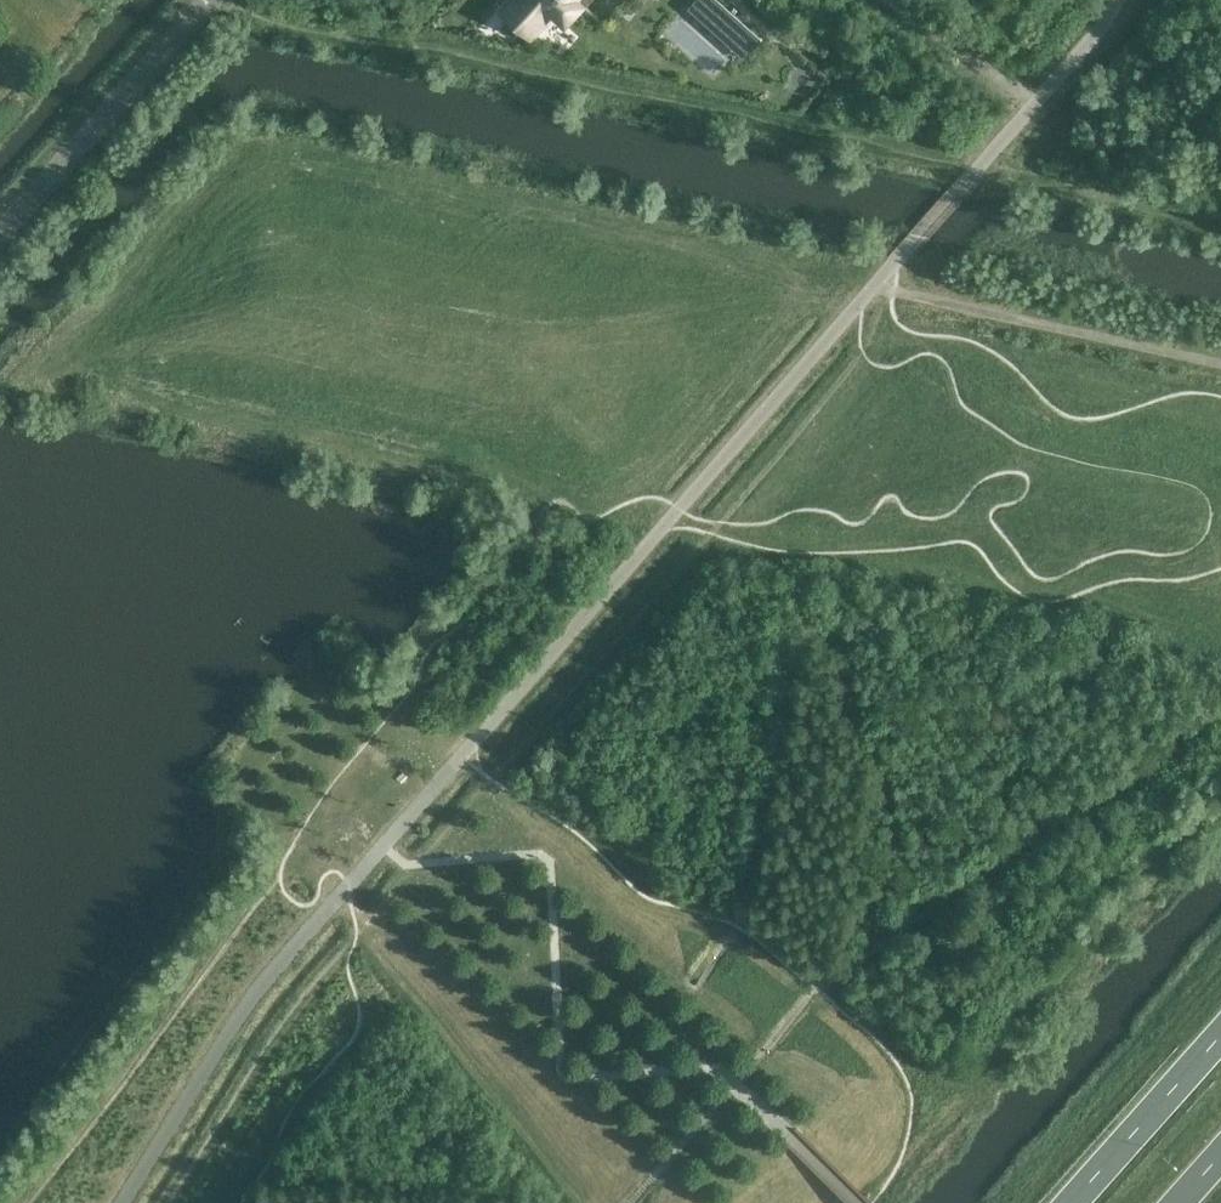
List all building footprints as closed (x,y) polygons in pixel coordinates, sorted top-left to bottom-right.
[(504,12),(531,36),(553,11),(559,16),(573,0),(514,0),(504,12)] [(715,0),(698,0),(691,9),(718,33),(733,16),(715,0)]
